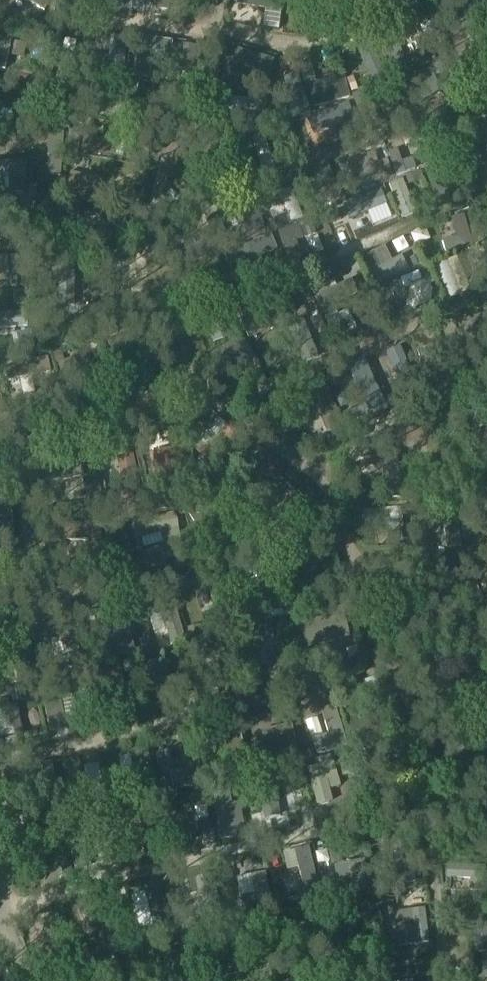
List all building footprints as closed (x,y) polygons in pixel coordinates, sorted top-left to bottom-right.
[(44,11),(51,0),(25,0),(44,11)] [(107,2),(120,9),(125,0),(108,0),(107,2)] [(238,5),(266,8),(282,10),(283,0),(239,0),(238,5)] [(401,11),(438,0),(398,0),(401,11)] [(9,56),(12,41),(0,38),(0,54),(9,56)] [(140,38),(135,79),(150,81),(150,79),(153,56),(166,57),(171,58),(173,43),(140,38)] [(372,43),(358,49),(373,82),(387,76),(372,43)] [(185,44),(183,58),(183,61),(196,63),(199,46),(185,44)] [(404,58),(387,66),(392,77),(427,60),(421,49),(404,58)] [(236,51),(232,65),(254,71),(248,90),(263,95),(273,62),(236,51)] [(325,69),(334,67),(330,51),(320,53),(325,69)] [(312,73),(309,61),(298,64),(301,75),(312,73)] [(431,69),(394,83),(398,94),(418,86),(435,79),(431,69)] [(299,74),(285,79),(293,105),(297,117),(311,113),(299,74)] [(345,76),(309,86),(315,108),(351,99),(345,76)] [(366,90),(351,96),(364,130),(379,124),(366,90)] [(13,110),(20,111),(22,98),(0,95),(0,109),(13,110)] [(221,98),(220,111),(246,114),(258,115),(264,115),(266,102),(221,98)] [(38,114),(39,102),(24,100),(23,112),(38,114)] [(352,100),(317,109),(321,123),(342,117),(355,114),(352,100)] [(49,133),(46,176),(60,178),(63,134),(49,133)] [(264,136),(252,140),(263,173),(275,169),(264,136)] [(85,137),(82,152),(123,159),(125,145),(96,139),(85,137)] [(373,151),(346,162),(357,191),(384,180),(373,151)] [(453,177),(447,162),(424,172),(438,205),(450,200),(442,181),(453,177)] [(26,180),(26,163),(0,163),(0,180),(26,180)] [(328,165),(314,171),(318,182),(327,202),(341,196),(328,165)] [(402,181),(388,187),(402,221),(416,215),(402,181)] [(290,190),(279,195),(291,222),(302,218),(290,190)] [(381,191),(344,207),(350,220),(386,204),(381,191)] [(245,227),(231,230),(235,246),(249,243),(248,240),(265,235),(256,201),(237,207),(240,219),(242,218),(245,227)] [(58,207),(57,218),(78,220),(79,209),(58,207)] [(184,251),(180,264),(194,262),(231,245),(218,214),(205,220),(209,228),(213,238),(184,251)] [(457,237),(443,241),(447,254),(474,246),(464,215),(452,219),(457,237)] [(291,228),(278,233),(291,269),(304,264),(296,242),(291,228)] [(271,238),(223,258),(229,272),(247,264),(277,252),(271,238)] [(380,268),(368,274),(375,287),(408,271),(401,258),(392,262),(380,268)] [(448,263),(435,268),(448,300),(460,295),(448,263)] [(74,273),(55,273),(55,307),(74,306),(74,273)] [(326,292),(312,299),(318,313),(356,295),(349,282),(326,292)] [(269,315),(242,327),(247,339),(286,323),(281,310),(269,315)] [(0,315),(0,327),(9,325),(17,324),(15,313),(0,315)] [(336,313),(325,318),(339,349),(350,344),(346,336),(338,317),(336,313)] [(486,352),(486,328),(483,316),(455,325),(465,359),(486,352)] [(302,320),(287,327),(303,366),(318,359),(302,320)] [(113,321),(100,327),(106,340),(119,334),(113,321)] [(242,337),(202,361),(211,376),(251,351),(242,337)] [(401,353),(389,359),(395,372),(405,390),(417,384),(401,353)] [(48,359),(4,368),(8,383),(51,374),(48,359)] [(70,361),(58,365),(74,405),(86,400),(77,377),(70,361)] [(342,424),(324,382),(286,399),(294,416),(315,407),(325,431),(342,424)] [(360,393),(346,400),(351,411),(383,397),(378,385),(360,393)] [(202,455),(198,459),(210,470),(239,434),(227,424),(202,455)] [(190,493),(182,448),(150,454),(158,499),(190,493)] [(82,450),(43,460),(46,474),(59,471),(79,466),(86,464),(82,450)] [(132,456),(117,459),(120,470),(126,504),(127,506),(142,503),(132,456)] [(478,490),(485,504),(486,503),(486,485),(478,490)] [(188,513),(197,526),(212,515),(225,535),(240,525),(219,493),(188,513)] [(402,509),(364,511),(365,523),(383,522),(403,521),(402,509)] [(176,511),(136,522),(140,538),(142,537),(162,532),(181,527),(176,511)] [(100,523),(57,524),(57,542),(101,540),(100,523)] [(272,565),(258,569),(264,592),(270,613),(284,610),(272,565)] [(306,577),(291,582),(298,607),(336,596),(331,578),(309,584),(306,577)] [(226,584),(210,588),(219,624),(235,620),(226,584)] [(174,601),(159,605),(160,606),(166,629),(171,646),(186,641),(174,601)] [(307,649),(350,638),(342,608),(299,619),(307,649)] [(110,623),(116,643),(95,649),(99,662),(138,652),(129,618),(110,623)] [(73,619),(59,623),(66,652),(68,663),(83,660),(73,619)] [(258,643),(273,640),(270,624),(238,630),(247,670),(263,666),(258,643)] [(154,662),(140,666),(149,702),(163,698),(154,662)] [(57,689),(41,692),(50,733),(66,730),(60,699),(58,689),(57,689)] [(0,702),(0,738),(12,735),(14,735),(8,705),(8,700),(0,702)] [(335,707),(321,711),(328,735),(333,751),(347,746),(335,707)] [(238,723),(222,727),(227,747),(231,764),(233,770),(247,767),(249,766),(238,723)] [(306,762),(305,758),(297,724),(261,732),(271,770),(306,762)] [(309,734),(312,746),(325,743),(322,731),(309,734)] [(187,773),(171,775),(173,790),(201,786),(196,748),(184,750),(187,773)] [(149,749),(123,755),(133,807),(144,805),(143,800),(159,797),(149,749)] [(159,773),(172,772),(171,759),(158,759),(159,773)] [(310,768),(319,804),(334,800),(331,788),(341,785),(335,762),(310,768)] [(98,765),(84,768),(86,777),(92,812),(106,809),(98,765)] [(272,777),(257,780),(268,828),(283,825),(278,805),(276,797),(272,777)] [(230,791),(214,793),(220,839),(237,837),(230,791)] [(181,804),(165,807),(173,848),(189,845),(188,840),(182,807),(181,804)] [(309,849),(295,852),(305,894),(318,891),(309,849)] [(364,862),(336,868),(341,896),(370,891),(364,862)] [(485,867),(447,865),(446,877),(471,879),(470,889),(483,890),(485,867)] [(266,874),(251,876),(255,896),(258,914),(273,911),(266,874)] [(213,875),(197,879),(207,922),(223,919),(213,875)] [(161,889),(144,893),(153,927),(169,923),(161,889)] [(415,927),(397,929),(399,947),(430,943),(426,909),(413,911),(414,922),(415,927)] [(472,917),(474,954),(486,953),(486,918),(486,916),(472,917)]
